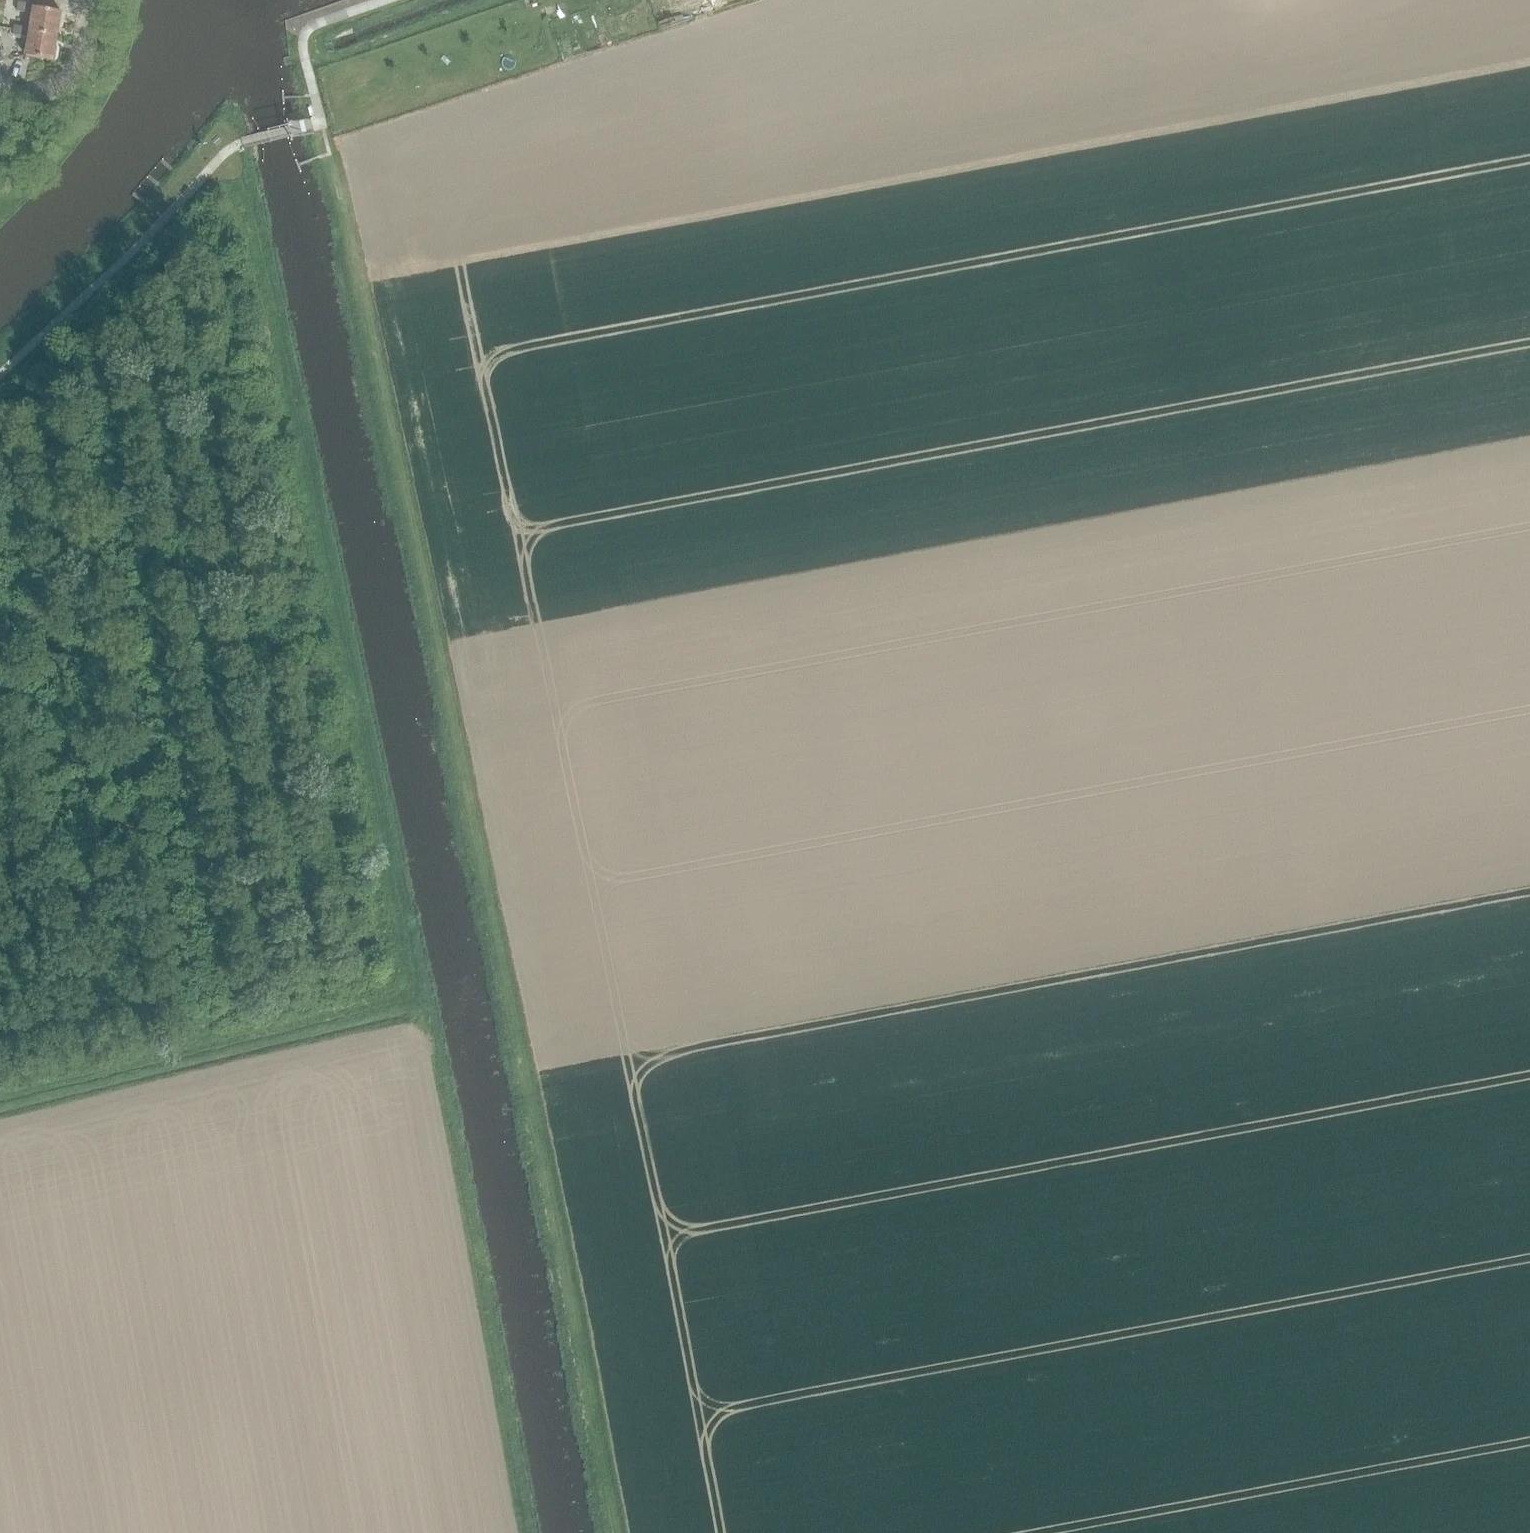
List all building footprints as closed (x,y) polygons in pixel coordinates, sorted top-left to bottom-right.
[(33,14),(31,28),(30,31),(58,36),(62,12),(35,7),(35,5),(19,2),(17,11),(33,14)] [(15,25),(13,34),(29,37),(26,56),(54,61),(58,36),(30,31),(31,28),(15,25)]
